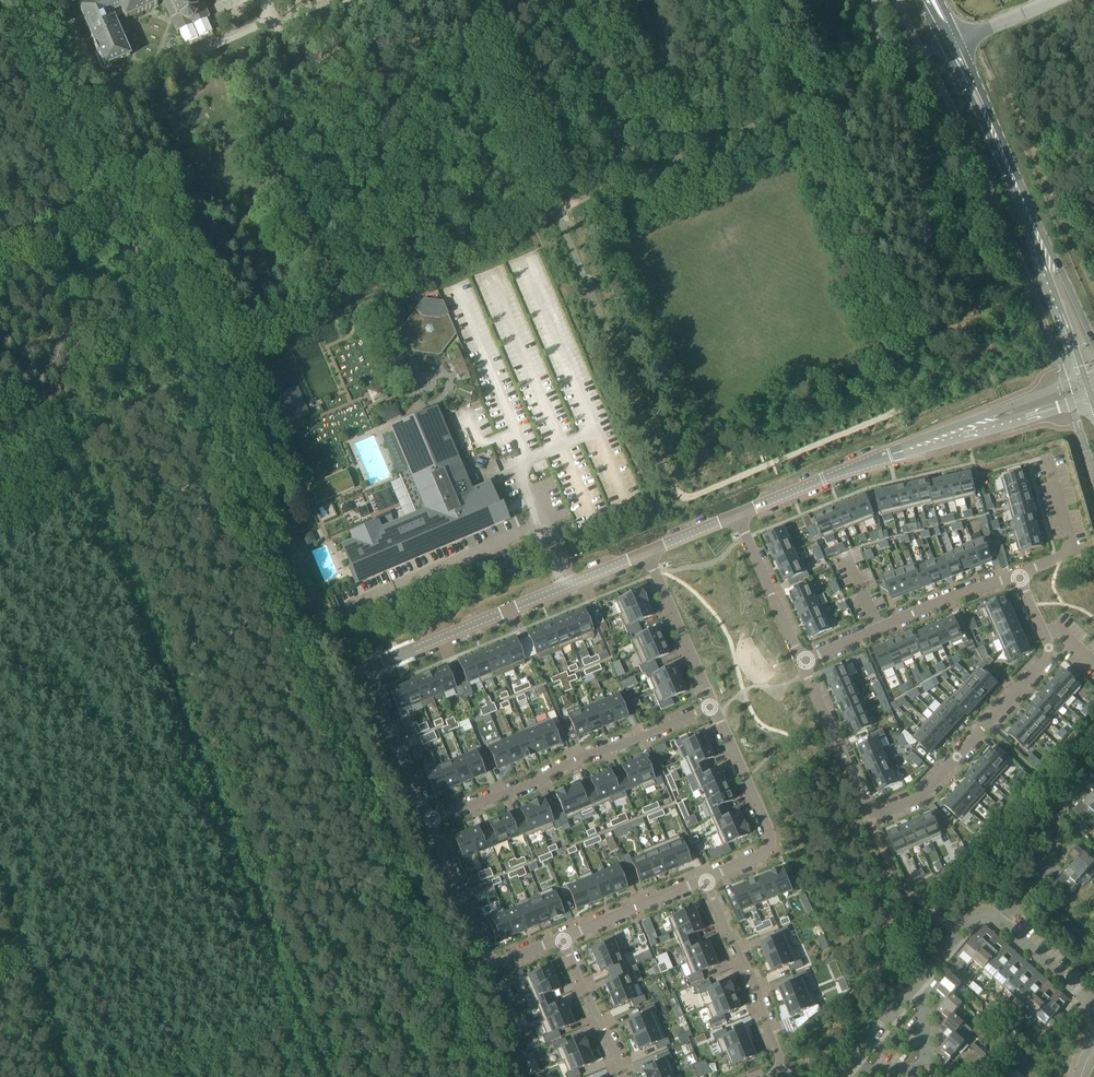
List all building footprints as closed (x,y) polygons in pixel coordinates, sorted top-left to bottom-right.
[(79,8),(105,67),(130,56),(112,15),(121,11),(125,21),(159,6),(156,1),(158,0),(97,0),(79,8)] [(177,32),(179,31),(185,43),(197,38),(197,36),(198,35),(199,37),(212,32),(207,19),(209,19),(200,0),(163,0),(177,32)] [(230,57),(220,61),(227,77),(237,72),(230,57)] [(198,164),(211,158),(207,148),(194,154),(198,164)] [(424,302),(417,312),(422,316),(412,329),(419,345),(436,347),(446,333),(440,317),(446,315),(441,304),(424,302)] [(471,383),(455,344),(454,343),(448,351),(446,354),(447,357),(447,358),(449,358),(450,358),(451,361),(447,363),(446,365),(446,366),(450,372),(452,372),(454,371),(455,372),(457,375),(456,377),(457,379),(457,380),(458,381),(459,381),(461,381),(468,382),(471,383)] [(472,389),(460,384),(455,395),(468,400),(472,389)] [(374,403),(386,398),(381,387),(370,392),(374,403)] [(281,397),(291,419),(306,413),(296,391),(281,397)] [(354,542),(342,547),(351,568),(356,581),(441,544),(503,518),(499,507),(490,484),(471,492),(453,450),(456,448),(442,414),(438,416),(435,409),(391,428),(394,435),(383,439),(384,441),(385,440),(398,471),(397,472),(397,473),(399,473),(417,515),(380,531),(377,523),(351,534),(354,542)] [(1010,477),(1001,479),(1005,491),(1009,490),(1027,484),(1024,473),(1020,474),(1018,468),(1008,471),(1010,477)] [(971,474),(960,476),(965,499),(976,497),(971,474)] [(960,476),(949,479),(954,498),(955,502),(965,499),(960,476)] [(949,479),(939,481),(944,501),(944,504),(955,502),(954,498),(949,479)] [(927,481),(918,483),(923,503),(923,506),(933,504),(929,484),(929,481),(927,481)] [(929,484),(933,504),(933,507),(944,504),(944,501),(939,481),(929,484)] [(918,483),(908,486),(912,505),(913,509),(923,506),(923,503),(918,483)] [(1009,490),(1005,491),(1007,501),(1030,495),(1027,484),(1009,490)] [(908,486),(898,488),(903,511),(913,509),(912,505),(908,486)] [(898,488),(887,491),(892,510),(893,514),(903,511),(898,488)] [(887,491),(876,493),(880,512),(881,516),(893,514),(892,510),(887,491)] [(1030,495),(1007,501),(1010,511),(1033,505),(1030,495)] [(866,497),(855,501),(863,519),(864,523),(875,518),(873,515),(866,497)] [(855,501),(845,505),(854,527),(864,523),(863,519),(855,501)] [(845,505),(836,509),(843,527),(842,527),(844,531),(854,527),(845,505)] [(1033,505),(1010,511),(1013,521),(1014,521),(1033,515),(1033,516),(1036,515),(1033,505)] [(836,509),(826,513),(833,531),(834,531),(842,527),(843,527),(836,509)] [(826,513),(815,517),(822,535),(824,539),(835,534),(834,531),(833,531),(826,513)] [(1033,515),(1014,521),(1017,530),(1017,531),(1036,526),(1034,519),(1033,516),(1033,515)] [(986,517),(980,519),(982,526),(988,524),(986,517)] [(1017,530),(1013,531),(1016,542),(1039,536),(1036,526),(1017,531),(1017,530)] [(788,528),(766,537),(771,549),(793,539),(788,528)] [(815,530),(809,532),(812,538),(818,535),(815,530)] [(864,534),(858,537),(861,543),(867,540),(864,534)] [(1039,536),(1016,542),(1019,553),(1042,547),(1039,536)] [(983,538),(973,542),(981,564),(992,560),(983,538)] [(793,539),(771,549),(776,560),(798,550),(793,539)] [(973,542),(962,546),(963,549),(964,549),(971,567),(981,564),(973,542)] [(819,546),(813,549),(815,555),(821,552),(819,546)] [(1003,546),(995,548),(998,558),(1006,556),(1003,546)] [(955,553),(954,553),(961,571),(962,571),(970,568),(971,567),(964,549),(963,549),(955,553)] [(798,550),(776,560),(781,571),(802,561),(798,550)] [(954,551),(943,556),(945,559),(952,577),(963,573),(962,571),(961,571),(954,553),(955,553),(954,551)] [(821,552),(815,555),(818,561),(824,559),(821,552)] [(935,559),(924,563),(933,585),(942,581),(936,563),(935,559)] [(936,563),(942,581),(952,577),(945,559),(936,563)] [(802,561),(781,571),(786,582),(807,572),(802,561)] [(915,566),(914,567),(922,586),(921,586),(922,589),(933,585),(924,563),(915,566)] [(914,564),(904,568),(912,590),(921,586),(922,586),(914,567),(915,566),(914,564)] [(904,568),(894,571),(902,593),(912,590),(904,568)] [(894,571),(883,576),(891,598),(902,593),(894,571)] [(835,581),(829,584),(832,590),(838,587),(835,581)] [(813,585),(791,594),(796,606),(818,596),(813,585)] [(641,591),(615,602),(621,614),(621,615),(646,604),(641,591)] [(818,596),(796,606),(801,617),(823,607),(818,596)] [(1006,598),(984,607),(989,619),(993,617),(1011,609),(1006,598)] [(845,603),(839,605),(842,611),(848,609),(845,603)] [(621,614),(619,615),(627,634),(640,629),(637,622),(652,616),(651,614),(653,613),(650,605),(647,606),(646,604),(621,615),(621,614)] [(823,607),(801,617),(806,627),(827,618),(823,607)] [(993,617),(989,619),(994,629),(998,628),(1016,620),(1011,609),(993,617)] [(584,612),(572,617),(582,640),(581,640),(582,642),(583,642),(594,637),(584,612)] [(600,615),(595,617),(598,625),(603,622),(600,615)] [(572,617),(561,621),(571,645),(581,640),(582,640),(572,617)] [(827,618),(806,627),(811,639),(832,629),(827,618)] [(954,619),(943,623),(951,641),(953,645),(963,640),(965,643),(972,640),(962,618),(955,621),(954,619)] [(973,618),(967,621),(968,623),(969,625),(970,627),(976,624),(975,622),(974,620),(973,618)] [(998,628),(994,629),(999,640),(1003,639),(1020,631),(1016,620),(998,628)] [(561,621),(550,626),(560,649),(561,649),(571,645),(561,621)] [(948,634),(943,623),(934,628),(938,638),(943,649),(944,649),(942,645),(951,642),(952,645),(953,645),(948,634)] [(550,626),(539,630),(550,655),(561,651),(561,649),(560,649),(550,626)] [(929,630),(924,632),(929,643),(934,653),(943,649),(938,638),(934,628),(929,630)] [(640,629),(627,634),(636,654),(663,642),(662,639),(664,638),(661,631),(659,632),(657,629),(643,635),(640,629)] [(539,630),(528,635),(536,655),(538,660),(550,655),(539,630)] [(1003,639),(999,640),(1004,651),(1007,649),(1025,641),(1020,631),(1003,639)] [(919,646),(924,658),(934,653),(929,643),(924,632),(915,636),(914,633),(913,634),(919,646)] [(909,636),(904,638),(909,649),(913,659),(914,659),(912,656),(921,652),(923,658),(924,658),(919,646),(913,634),(909,636)] [(899,653),(904,664),(913,659),(909,649),(904,638),(894,642),(899,653)] [(515,640),(503,645),(513,668),(524,664),(515,640)] [(1007,649),(1004,651),(1009,662),(1012,660),(1030,653),(1025,641),(1007,649)] [(663,642),(636,654),(641,666),(639,667),(642,674),(644,673),(657,667),(654,661),(668,654),(667,651),(669,650),(666,643),(664,644),(663,642)] [(889,644),(885,646),(889,657),(894,668),(904,664),(899,653),(894,642),(889,644)] [(503,645),(492,649),(503,675),(514,670),(513,668),(503,645)] [(889,657),(885,646),(874,651),(883,673),(894,668),(889,657)] [(979,649),(976,650),(983,661),(988,657),(984,647),(979,648),(979,649)] [(492,649),(481,654),(492,679),(503,675),(492,649)] [(481,654),(471,658),(479,679),(478,679),(481,684),(492,679),(481,654)] [(600,661),(597,656),(590,659),(592,664),(600,661)] [(958,656),(952,659),(954,665),(960,662),(958,656)] [(592,664),(590,659),(589,657),(581,660),(584,667),(592,664)] [(989,657),(984,662),(988,666),(993,661),(989,657)] [(471,658),(459,663),(467,682),(460,684),(462,689),(464,694),(465,697),(473,694),(468,683),(478,679),(479,679),(471,658)] [(979,668),(972,677),(989,692),(997,684),(991,679),(996,674),(984,663),(979,668)] [(578,670),(576,665),(568,668),(570,673),(578,670)] [(599,665),(591,668),(592,671),(593,673),(601,670),(599,665)] [(657,667),(644,673),(647,679),(649,679),(654,690),(654,691),(680,680),(678,677),(681,676),(678,669),(675,670),(674,667),(660,674),(657,667)] [(845,667),(827,675),(832,686),(841,682),(850,678),(845,667)] [(591,668),(583,672),(586,677),(593,673),(592,671),(591,668)] [(866,670),(869,676),(875,674),(872,668),(869,669),(866,670)] [(446,669),(435,673),(443,694),(454,689),(454,687),(446,669)] [(1060,676),(1056,680),(1064,688),(1073,696),(1081,687),(1064,671),(1060,676)] [(435,673),(424,678),(432,698),(443,694),(435,673)] [(566,673),(558,676),(560,681),(564,679),(567,678),(568,678),(566,673)] [(568,678),(567,678),(568,681),(569,683),(577,680),(575,675),(571,676),(568,678)] [(550,679),(553,684),(559,682),(560,681),(558,676),(550,679)] [(980,685),(972,677),(964,684),(973,692),(982,700),(989,692),(980,685)] [(424,678),(413,682),(421,703),(423,708),(434,703),(435,703),(432,698),(424,678)] [(564,679),(560,681),(559,682),(561,687),(564,686),(569,683),(568,681),(567,678),(564,679)] [(847,690),(857,686),(857,685),(854,687),(850,678),(841,682),(832,686),(836,695),(847,690)] [(654,690),(652,691),(652,692),(661,711),(674,705),(671,699),(685,692),(684,689),(686,688),(683,681),(680,682),(680,680),(654,691),(654,690)] [(1056,697),(1065,705),(1073,696),(1064,688),(1056,680),(1048,689),(1056,697)] [(413,682),(402,687),(410,707),(421,703),(413,682)] [(521,686),(523,692),(531,688),(529,683),(521,686)] [(460,684),(454,687),(454,689),(458,697),(464,694),(462,689),(460,684)] [(961,688),(957,692),(966,700),(975,708),(982,700),(973,692),(964,684),(961,688)] [(521,686),(513,690),(515,695),(523,692),(521,686)] [(847,690),(836,695),(840,705),(851,700),(862,695),(860,691),(857,686),(847,690)] [(402,687),(390,691),(399,712),(410,707),(402,687)] [(543,687),(536,690),(539,695),(546,693),(543,687)] [(1044,693),(1040,698),(1048,706),(1057,714),(1065,705),(1056,697),(1048,689),(1044,693)] [(498,695),(500,701),(508,697),(506,692),(498,695)] [(911,701),(917,697),(913,692),(908,695),(911,701)] [(958,707),(968,716),(975,708),(966,700),(957,692),(951,699),(949,698),(948,698),(958,707)] [(516,698),(518,703),(526,700),(524,695),(516,698)] [(851,700),(840,705),(844,714),(853,710),(862,706),(866,705),(862,695),(851,700)] [(605,701),(605,702),(609,711),(614,723),(627,718),(618,696),(615,698),(605,701)] [(483,699),(486,706),(491,704),(488,697),(483,699)] [(904,697),(895,703),(899,708),(907,703),(904,697)] [(603,698),(591,703),(597,716),(602,728),(614,723),(609,711),(605,702),(603,698)] [(945,702),(941,706),(959,722),(965,714),(967,716),(968,716),(958,707),(948,698),(945,702)] [(1041,715),(1051,724),(1049,722),(1057,714),(1048,706),(1040,698),(1032,706),(1041,715)] [(935,700),(928,708),(934,714),(943,721),(952,729),(959,722),(941,706),(935,700)] [(508,702),(500,705),(502,710),(510,707),(508,702)] [(1085,708),(1088,710),(1090,712),(1093,708),(1093,706),(1090,702),(1088,705),(1085,708)] [(489,714),(497,711),(493,703),(491,704),(486,706),(488,710),(489,714)] [(481,709),(479,709),(482,717),(489,714),(488,710),(486,706),(481,709)] [(578,706),(566,711),(568,717),(577,739),(590,733),(581,712),(578,706)] [(853,710),(844,714),(849,724),(858,720),(867,716),(864,711),(862,706),(853,710)] [(1029,713),(1026,717),(1034,725),(1043,733),(1051,724),(1041,715),(1032,706),(1031,707),(1033,709),(1029,713)] [(592,707),(581,712),(590,733),(602,728),(597,716),(593,707),(592,707)] [(1088,710),(1085,708),(1081,713),(1086,717),(1090,712),(1088,710)] [(539,723),(536,725),(541,737),(547,750),(559,745),(552,727),(559,724),(554,711),(546,714),(548,719),(539,723)] [(931,717),(927,721),(936,729),(945,737),(952,729),(943,722),(934,714),(931,717)] [(858,720),(849,724),(853,735),(871,727),(867,716),(858,720)] [(1026,734),(1035,742),(1043,733),(1034,725),(1026,717),(1018,726),(1026,734)] [(445,721),(447,726),(449,726),(455,723),(453,718),(445,721)] [(433,722),(435,728),(443,724),(441,719),(433,722)] [(936,729),(927,721),(920,729),(929,737),(937,745),(945,737),(936,729)] [(457,722),(455,723),(449,726),(450,728),(451,731),(459,728),(457,722)] [(419,728),(421,734),(429,730),(426,723),(418,726),(419,728)] [(541,737),(536,725),(524,730),(529,742),(534,755),(547,750),(541,737)] [(447,726),(441,729),(443,734),(451,731),(450,728),(449,726),(447,726)] [(1018,726),(1009,735),(1027,751),(1035,742),(1026,734),(1018,726)] [(920,729),(912,738),(930,754),(937,745),(929,737),(920,729)] [(525,733),(513,738),(518,749),(522,760),(534,755),(529,742),(524,730),(523,730),(525,733)] [(428,744),(437,740),(434,732),(425,736),(426,740),(428,744)] [(902,735),(896,738),(898,744),(902,743),(905,741),(902,735)] [(425,736),(419,738),(423,746),(428,744),(426,740),(425,736)] [(687,736),(674,742),(677,748),(678,748),(683,760),(685,759),(709,748),(708,746),(711,745),(708,738),(705,739),(704,736),(690,742),(687,736)] [(499,738),(486,743),(490,751),(492,758),(498,770),(510,765),(499,738)] [(518,749),(513,738),(502,743),(500,738),(499,738),(510,765),(522,760),(518,749)] [(879,739),(859,748),(864,759),(875,754),(886,750),(885,749),(884,750),(879,739)] [(709,748),(685,759),(685,760),(692,775),(709,767),(707,761),(714,758),(709,748)] [(880,765),(890,760),(886,750),(875,754),(864,759),(869,770),(880,765)] [(1009,767),(991,751),(983,760),(990,767),(997,773),(1000,776),(1009,767)] [(462,758),(471,780),(484,775),(479,763),(477,757),(475,753),(462,758)] [(913,754),(909,759),(913,763),(916,761),(918,758),(913,754)] [(637,777),(643,791),(655,785),(656,788),(664,784),(658,772),(651,775),(644,758),(641,759),(640,757),(633,760),(634,762),(631,763),(637,777)] [(450,763),(459,785),(471,780),(462,758),(450,763)] [(916,761),(913,763),(918,768),(923,763),(918,758),(916,761)] [(1036,769),(1042,763),(1037,759),(1032,764),(1036,769)] [(880,765),(869,770),(874,781),(883,777),(892,773),(895,771),(893,766),(890,760),(880,765)] [(979,764),(975,769),(984,777),(992,785),(1000,776),(997,773),(990,767),(983,760),(979,764)] [(438,768),(447,790),(459,785),(450,763),(438,768)] [(622,775),(618,777),(625,792),(640,785),(642,791),(643,791),(637,777),(631,763),(622,767),(625,774),(622,775)] [(692,775),(691,775),(698,790),(702,789),(723,780),(719,770),(712,773),(709,767),(692,775)] [(434,795),(447,790),(438,768),(425,773),(434,795)] [(977,786),(986,795),(987,795),(985,793),(992,785),(984,777),(975,769),(967,777),(977,786)] [(883,777),(874,781),(879,792),(900,783),(895,771),(892,773),(883,777)] [(1019,776),(1025,782),(1030,777),(1024,771),(1019,776)] [(609,772),(600,776),(609,798),(610,798),(611,801),(612,803),(621,799),(626,797),(624,792),(625,792),(618,777),(612,779),(609,772)] [(670,775),(665,777),(668,785),(673,783),(670,775)] [(590,788),(587,790),(591,799),(594,808),(610,801),(605,789),(600,776),(590,780),(593,787),(590,788)] [(965,784),(961,788),(970,796),(978,804),(986,795),(977,786),(967,777),(966,778),(968,779),(965,784)] [(723,780),(702,789),(702,790),(707,801),(728,792),(723,780)] [(673,783),(668,785),(672,793),(677,790),(673,783)] [(574,802),(579,815),(580,815),(579,814),(594,808),(591,799),(587,790),(581,792),(578,785),(568,789),(574,802)] [(1014,789),(1012,786),(1008,791),(1013,796),(1015,793),(1017,791),(1014,789)] [(970,796),(961,788),(953,796),(962,804),(970,812),(978,804),(970,796)] [(568,789),(556,795),(563,813),(557,815),(561,826),(568,824),(566,820),(579,815),(574,802),(568,789)] [(1083,804),(1075,812),(1087,822),(1093,815),(1093,814),(1093,813),(1093,790),(1083,804)] [(707,801),(704,803),(710,818),(728,810),(726,804),(732,801),(728,792),(707,801)] [(953,796),(945,806),(962,822),(970,812),(962,804),(953,796)] [(536,820),(541,834),(554,829),(555,831),(562,828),(556,815),(550,818),(543,801),(530,806),(536,820)] [(682,802),(677,805),(680,812),(685,810),(682,802)] [(657,803),(649,806),(651,811),(659,808),(657,803)] [(520,818),(517,820),(521,829),(525,838),(540,832),(541,834),(536,820),(530,806),(521,810),(524,817),(520,818)] [(649,806),(641,809),(643,815),(651,811),(649,806)] [(685,810),(680,812),(684,820),(689,818),(685,810)] [(728,810),(710,818),(717,834),(742,823),(738,814),(731,817),(728,810)] [(662,811),(654,814),(656,819),(664,816),(662,811)] [(625,814),(617,817),(617,819),(620,824),(628,821),(625,814)] [(654,814),(647,817),(649,822),(656,819),(654,814)] [(503,830),(508,841),(523,835),(524,838),(525,838),(521,829),(517,820),(511,822),(508,815),(499,819),(503,830)] [(925,829),(929,838),(931,841),(942,836),(932,815),(921,820),(925,829)] [(489,831),(486,833),(489,840),(492,848),(508,841),(503,830),(499,819),(489,823),(492,830),(489,831)] [(617,819),(610,822),(612,828),(620,824),(617,819)] [(642,819),(630,824),(632,829),(644,824),(642,819)] [(916,822),(910,824),(915,835),(920,846),(931,841),(929,838),(925,829),(921,820),(916,822)] [(986,827),(988,829),(993,824),(988,820),(984,825),(986,827)] [(717,834),(722,846),(748,835),(742,823),(717,834)] [(630,824),(622,827),(625,834),(633,831),(632,829),(630,824)] [(909,851),(920,846),(915,835),(910,824),(899,829),(903,838),(907,847),(909,851)] [(986,827),(984,825),(979,829),(984,834),(986,831),(988,829),(986,827)] [(472,843),(476,854),(492,848),(489,840),(486,833),(479,835),(477,828),(467,832),(472,843)] [(594,829),(586,832),(588,837),(596,834),(594,829)] [(899,829),(888,834),(898,856),(909,851),(907,847),(903,838),(899,829)] [(467,832),(454,838),(463,859),(476,854),(472,843),(467,832)] [(678,836),(666,841),(677,868),(690,863),(681,841),(678,836)] [(599,837),(591,840),(593,845),(601,842),(599,837)] [(611,837),(605,839),(607,846),(614,843),(611,837)] [(696,837),(689,840),(691,845),(698,842),(699,842),(696,837)] [(591,840),(583,843),(585,849),(593,845),(591,840)] [(666,841),(654,846),(665,873),(677,868),(666,841)] [(699,842),(691,845),(693,850),(701,847),(699,842)] [(555,845),(547,848),(549,854),(550,853),(554,852),(557,850),(555,845)] [(722,855),(730,852),(727,845),(719,848),(722,855)] [(642,851),(641,852),(643,857),(644,856),(653,878),(665,873),(654,846),(642,851)] [(967,855),(962,846),(954,851),(959,860),(967,855)] [(575,847),(567,850),(569,855),(577,852),(575,847)] [(1076,861),(1064,875),(1056,883),(1068,893),(1074,886),(1074,885),(1093,862),(1077,847),(1069,855),(1076,861)] [(549,854),(546,855),(548,860),(556,857),(554,852),(550,853),(549,854)] [(628,854),(621,857),(626,870),(633,867),(640,884),(653,878),(644,856),(643,857),(631,862),(628,854)] [(542,857),(538,858),(540,864),(548,860),(546,855),(542,857)] [(524,858),(516,861),(518,866),(526,863),(524,858)] [(515,859),(507,862),(510,870),(518,866),(516,861),(515,859)] [(940,862),(934,866),(937,871),(943,868),(942,865),(940,862)] [(617,867),(604,873),(613,895),(626,889),(617,867)] [(523,868),(515,871),(517,876),(518,878),(526,875),(523,868)] [(490,869),(483,871),(487,879),(493,877),(490,869)] [(783,869),(770,875),(779,896),(792,891),(791,889),(794,888),(791,881),(788,882),(783,869)] [(483,871),(477,874),(481,882),(487,879),(483,871)] [(515,871),(507,875),(510,880),(517,877),(517,876),(515,871)] [(920,874),(918,871),(912,874),(915,880),(918,878),(921,877),(920,874)] [(578,878),(577,878),(580,883),(589,905),(601,900),(592,878),(593,877),(591,872),(590,873),(578,878)] [(593,877),(592,878),(601,900),(613,895),(604,873),(593,877)] [(770,875),(758,880),(767,901),(779,896),(770,875)] [(499,878),(491,881),(493,887),(501,883),(499,878)] [(758,880),(746,885),(755,906),(756,906),(767,901),(758,880)] [(491,881),(483,884),(487,892),(494,889),(493,886),(491,881)] [(1059,886),(1054,881),(1050,886),(1055,890),(1059,886)] [(580,883),(567,888),(576,910),(589,905),(580,883)] [(746,885),(733,890),(740,906),(734,908),(740,923),(747,920),(745,915),(757,910),(755,906),(746,885)] [(539,894),(538,894),(539,895),(541,899),(550,921),(563,915),(551,889),(539,894)] [(932,892),(928,889),(923,894),(927,897),(932,892)] [(539,895),(527,900),(529,904),(538,926),(550,921),(541,899),(539,895)] [(515,905),(515,906),(516,909),(525,931),(538,926),(529,904),(527,900),(515,905)] [(502,909),(490,914),(501,941),(513,936),(504,914),(505,914),(503,909),(502,909)] [(505,914),(504,914),(513,936),(525,931),(516,909),(505,914)] [(693,909),(668,919),(673,932),(699,921),(693,909)] [(796,914),(788,918),(790,923),(798,920),(796,914)] [(1065,933),(1073,924),(1065,917),(1058,926),(1065,933)] [(788,918),(780,921),(782,926),(790,923),(788,918)] [(766,922),(762,923),(763,925),(765,930),(773,927),(770,920),(766,922)] [(699,921),(673,932),(674,932),(680,947),(698,940),(696,933),(702,931),(699,921)] [(758,927),(755,928),(757,934),(765,930),(763,925),(762,923),(761,921),(757,923),(758,927)] [(777,938),(761,945),(767,959),(794,947),(793,947),(788,934),(790,934),(787,927),(775,932),(777,938)] [(654,932),(646,935),(649,942),(654,939),(656,939),(654,932)] [(643,935),(638,937),(641,945),(646,943),(643,935)] [(973,961),(988,945),(977,935),(963,951),(973,961)] [(617,940),(591,951),(596,963),(618,954),(622,952),(617,940)] [(698,940),(680,947),(686,963),(712,953),(708,943),(701,946),(698,940)] [(988,945),(973,961),(984,970),(998,954),(988,945)] [(794,947),(767,959),(773,972),(788,966),(791,972),(804,967),(801,960),(800,961),(794,947)] [(618,954),(596,963),(600,973),(607,970),(610,976),(624,970),(628,969),(622,954),(622,953),(622,952),(618,954)] [(643,954),(646,960),(652,958),(649,952),(643,954)] [(712,953),(686,963),(691,975),(688,977),(691,983),(703,978),(701,972),(717,965),(712,953)] [(998,954),(984,970),(994,979),(1008,963),(998,954)] [(1017,968),(1020,970),(1026,963),(1023,961),(1017,968)] [(829,965),(833,974),(835,980),(842,977),(840,972),(836,962),(829,965)] [(664,963),(657,966),(660,974),(668,971),(664,963)] [(1008,963),(994,979),(1004,989),(1019,972),(1008,963)] [(550,968),(525,978),(530,991),(536,988),(555,980),(554,978),(556,975),(554,971),(551,970),(550,968)] [(612,983),(606,985),(609,995),(631,986),(634,984),(628,969),(624,970),(610,976),(612,983)] [(796,983),(780,989),(785,1003),(813,992),(812,991),(811,992),(806,980),(809,978),(806,971),(793,977),(796,983)] [(955,971),(952,975),(957,980),(960,976),(955,971)] [(1029,982),(1019,972),(1004,989),(1015,998),(1029,982)] [(951,995),(952,996),(961,985),(950,975),(936,992),(944,998),(939,1003),(942,1006),(951,995)] [(536,988),(530,991),(537,1006),(548,1002),(555,999),(552,993),(559,990),(555,980),(536,988)] [(709,982),(697,987),(699,994),(706,991),(711,1004),(706,1006),(733,995),(728,982),(712,988),(709,982)] [(974,992),(978,986),(973,982),(969,987),(974,992)] [(1039,991),(1029,982),(1015,998),(1025,1007),(1039,991)] [(631,986),(609,995),(615,1008),(630,1001),(633,1007),(646,1002),(643,995),(636,998),(631,986)] [(508,988),(498,992),(502,1002),(512,997),(508,988)] [(1050,1000),(1039,991),(1025,1007),(1035,1016),(1050,1000)] [(813,992),(785,1003),(791,1017),(805,1011),(809,1020),(821,1011),(818,1005),(813,992)] [(733,995),(706,1006),(711,1020),(708,1021),(710,1028),(726,1021),(723,1015),(739,1009),(733,995)] [(942,1006),(937,1011),(945,1018),(941,1023),(943,1025),(943,1026),(953,1015),(962,1005),(952,996),(951,995),(942,1006)] [(507,1000),(502,1002),(505,1010),(513,1007),(509,999),(507,1000)] [(548,1002),(537,1006),(543,1022),(557,1016),(568,1012),(564,1002),(558,1005),(555,999),(548,1002)] [(1050,1000),(1035,1016),(1046,1026),(1042,1030),(1047,1034),(1063,1016),(1058,1012),(1060,1010),(1050,1000)] [(643,1017),(627,1023),(633,1036),(654,1028),(659,1025),(660,1025),(655,1012),(656,1012),(653,1005),(640,1010),(643,1017)] [(543,1022),(541,1023),(546,1035),(542,1037),(545,1043),(560,1037),(558,1031),(573,1025),(568,1012),(557,1016),(543,1022)] [(943,1026),(943,1025),(938,1031),(946,1037),(942,1042),(945,1044),(945,1045),(954,1034),(962,1041),(972,1031),(953,1015),(943,1026)] [(1011,1022),(1005,1016),(1002,1020),(1008,1026),(1011,1022)] [(1009,1026),(1012,1029),(1017,1023),(1014,1020),(1009,1026)] [(517,1024),(512,1026),(515,1034),(521,1031),(517,1024)] [(984,1041),(984,1029),(978,1024),(972,1031),(984,1041)] [(634,1039),(633,1042),(634,1046),(637,1048),(639,1050),(654,1044),(657,1050),(670,1045),(667,1038),(666,1039),(660,1025),(659,1025),(654,1028),(633,1036),(634,1039)] [(725,1030),(712,1035),(715,1042),(716,1041),(721,1054),(749,1043),(743,1029),(727,1036),(725,1030)] [(945,1045),(945,1044),(940,1050),(948,1057),(944,1062),(947,1064),(944,1067),(952,1058),(965,1044),(962,1041),(954,1034),(945,1045)] [(565,1039),(552,1044),(554,1050),(556,1050),(561,1062),(561,1063),(563,1062),(563,1061),(566,1060),(588,1051),(583,1038),(567,1045),(565,1039)] [(1032,1042),(1030,1045),(1034,1048),(1038,1044),(1034,1040),(1032,1042)] [(749,1043),(721,1054),(722,1055),(725,1053),(730,1066),(754,1056),(749,1043)] [(970,1047),(975,1052),(978,1048),(973,1044),(970,1047)] [(563,1061),(563,1062),(568,1073),(565,1075),(565,1076),(578,1076),(580,1076),(578,1070),(593,1063),(588,1051),(566,1060),(563,1061)] [(642,1071),(645,1076),(665,1076),(670,1075),(673,1074),(674,1073),(669,1060),(671,1059),(668,1053),(656,1058),(658,1064),(642,1071)] [(979,1058),(975,1064),(980,1068),(985,1063),(979,1058)] [(704,1061),(698,1063),(701,1070),(703,1076),(710,1074),(704,1061)] [(692,1066),(696,1076),(701,1076),(703,1076),(701,1070),(698,1063),(692,1066)]
